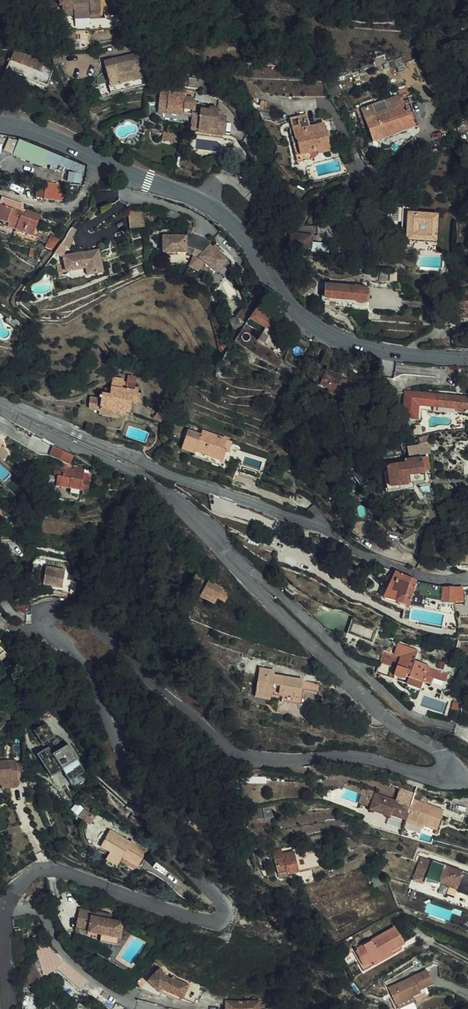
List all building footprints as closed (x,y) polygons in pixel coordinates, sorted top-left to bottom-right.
[(115,0),(68,0),(68,7),(71,7),(71,19),(87,25),(108,26),(108,21),(109,1),(115,0)] [(115,0),(109,1),(108,21),(108,26),(87,25),(110,32),(114,32),(114,23),(113,7),(115,6),(115,0)] [(37,55),(35,58),(31,56),(24,70),(33,76),(37,69),(56,78),(58,75),(50,66),(48,64),(49,60),(37,55)] [(145,87),(136,57),(103,66),(112,96),(145,87)] [(56,78),(37,69),(33,76),(53,86),(56,78)] [(163,117),(189,120),(189,123),(197,124),(198,120),(200,98),(166,94),(163,117)] [(414,126),(420,143),(424,142),(412,108),(405,111),(410,128),(414,126)] [(414,126),(410,128),(405,111),(365,124),(376,158),(420,143),(414,126)] [(231,123),(223,122),(224,114),(214,113),(214,116),(205,115),(205,121),(198,120),(197,124),(196,134),(203,134),(203,137),(211,139),(212,133),(230,135),(231,123)] [(298,123),(292,124),(295,136),(301,161),(311,159),(318,157),(319,159),(331,156),(324,126),(309,128),(308,125),(299,127),(298,123)] [(203,137),(203,134),(196,134),(195,140),(229,145),(230,135),(212,133),(211,139),(203,137)] [(10,136),(4,149),(13,153),(18,139),(10,136)] [(297,162),(301,161),(295,136),(291,137),(297,162)] [(14,155),(42,166),(49,151),(20,139),(14,155)] [(169,142),(168,150),(180,151),(181,144),(169,142)] [(244,148),(248,159),(258,156),(254,144),(244,148)] [(311,159),(301,161),(297,162),(298,169),(313,166),(311,159)] [(44,198),(61,201),(64,185),(46,182),(44,198)] [(20,221),(17,228),(32,235),(42,214),(29,209),(28,212),(2,202),(0,206),(0,216),(11,221),(13,217),(20,221)] [(401,211),(401,228),(406,228),(406,247),(411,247),(413,245),(427,245),(429,249),(436,249),(437,217),(416,217),(416,212),(401,211)] [(150,228),(149,212),(129,213),(130,230),(150,228)] [(67,234),(61,245),(69,245),(69,239),(76,230),(74,227),(67,234)] [(189,252),(202,258),(220,274),(231,263),(214,247),(216,242),(191,234),(190,236),(167,236),(167,252),(189,252)] [(50,235),(44,248),(50,251),(57,241),(50,235)] [(291,255),(312,255),(312,247),(313,241),(291,241),(291,255)] [(61,245),(55,254),(65,256),(67,247),(61,245)] [(312,255),(312,256),(327,257),(328,247),(312,247),(312,255)] [(102,273),(100,251),(86,253),(89,270),(86,271),(87,275),(102,273)] [(89,270),(86,253),(65,256),(66,266),(58,267),(59,272),(66,271),(86,268),(86,271),(89,270)] [(326,288),(325,300),(352,304),(355,307),(361,308),(366,306),(366,295),(355,294),(355,292),(326,288)] [(254,314),(269,322),(274,316),(258,307),(254,314)] [(244,309),(238,319),(248,326),(250,322),(254,315),(244,309)] [(250,322),(265,331),(262,337),(258,343),(274,353),(282,340),(280,339),(280,337),(277,335),(277,337),(271,334),(275,326),(269,322),(254,314),(254,315),(250,322)] [(327,369),(330,364),(334,366),(338,357),(325,351),(319,365),(327,369)] [(325,375),(319,391),(328,394),(325,400),(332,403),(344,406),(346,402),(354,404),(357,388),(340,383),(341,380),(334,378),(325,375)] [(128,403),(123,402),(125,396),(125,392),(115,390),(113,401),(112,408),(107,407),(104,407),(103,413),(93,412),(92,415),(133,423),(134,415),(138,415),(140,405),(136,404),(138,390),(130,389),(129,396),(128,403)] [(402,422),(417,423),(418,409),(432,411),(434,399),(405,396),(402,422)] [(434,399),(432,411),(467,415),(467,403),(434,399)] [(102,422),(122,425),(132,427),(133,423),(92,415),(91,423),(101,425),(102,422)] [(101,428),(110,430),(122,432),(122,430),(122,425),(102,422),(101,425),(101,428)] [(124,430),(122,430),(122,432),(110,430),(108,442),(121,444),(124,430)] [(224,464),(228,453),(226,452),(229,442),(204,433),(202,437),(189,433),(182,452),(195,457),(197,458),(198,455),(224,464)] [(419,437),(422,445),(430,442),(427,434),(419,437)] [(229,442),(226,452),(228,453),(230,454),(234,444),(229,442)] [(56,446),(49,453),(69,467),(75,458),(56,446)] [(198,455),(197,458),(195,457),(194,459),(225,470),(227,466),(224,464),(198,455)] [(399,464),(400,468),(382,469),(383,490),(401,489),(401,485),(405,485),(405,481),(418,480),(418,476),(423,476),(422,463),(399,464)] [(82,470),(58,465),(54,484),(77,490),(86,492),(88,481),(80,479),(82,470)] [(77,490),(54,484),(52,497),(75,502),(77,490)] [(344,513),(352,506),(344,496),(336,504),(344,513)] [(365,528),(362,534),(371,538),(374,531),(365,528)] [(41,576),(41,582),(40,586),(59,588),(61,569),(39,566),(38,575),(41,576)] [(416,599),(445,604),(458,605),(459,591),(452,591),(418,583),(395,573),(390,583),(384,587),(390,592),(387,600),(411,612),(416,599)] [(223,602),(229,605),(233,599),(234,595),(200,576),(196,583),(191,592),(219,608),(223,602)] [(352,621),(348,631),(370,639),(374,629),(352,621)] [(390,672),(402,676),(403,673),(420,679),(424,680),(426,673),(437,676),(440,665),(409,655),(412,645),(391,639),(388,650),(396,653),(390,672)] [(233,654),(220,651),(218,663),(230,666),(233,654)] [(271,677),(272,673),(257,671),(252,700),(266,703),(269,687),(277,688),(276,696),(297,700),(300,683),(271,677)] [(420,679),(403,673),(402,676),(401,679),(418,685),(420,679)] [(39,724),(27,732),(36,745),(48,737),(39,724)] [(41,748),(31,755),(45,777),(55,770),(62,783),(78,773),(63,749),(48,759),(41,748)] [(3,785),(3,777),(19,776),(18,773),(18,764),(17,760),(0,760),(0,785),(3,785)] [(19,787),(19,776),(3,777),(3,785),(4,788),(19,787)] [(337,795),(338,790),(339,786),(333,784),(331,793),(337,795)] [(341,791),(356,794),(358,795),(359,790),(339,786),(338,790),(341,791)] [(371,793),(359,790),(358,795),(355,805),(367,808),(366,811),(386,816),(387,814),(403,817),(402,820),(401,821),(419,826),(420,823),(433,826),(439,805),(408,797),(407,804),(371,795),(371,793)] [(84,820),(80,829),(84,831),(89,823),(84,820)] [(119,864),(131,871),(134,873),(137,868),(144,855),(127,846),(126,848),(106,837),(94,857),(104,863),(115,869),(116,869),(119,864)] [(38,862),(33,850),(23,854),(29,866),(38,862)] [(285,872),(285,874),(311,867),(308,858),(307,856),(293,860),(291,851),(280,854),(282,863),(274,865),(276,875),(285,872)] [(271,856),(274,865),(282,863),(280,854),(271,856)] [(316,856),(308,858),(311,867),(319,865),(316,856)] [(436,890),(438,885),(424,880),(430,863),(420,860),(413,882),(436,890)] [(115,869),(104,863),(101,868),(113,875),(116,869),(115,869)] [(430,863),(424,880),(438,885),(454,891),(456,895),(466,898),(467,897),(467,877),(430,863)] [(131,878),(134,873),(131,871),(119,864),(116,869),(131,878)] [(375,869),(370,870),(375,886),(384,883),(381,874),(375,869)] [(79,926),(90,929),(96,930),(95,935),(121,940),(125,922),(113,920),(114,917),(82,910),(79,926)] [(350,950),(355,958),(365,953),(369,962),(387,952),(401,945),(391,928),(350,950)] [(33,946),(29,933),(15,937),(19,950),(33,946)] [(53,947),(50,943),(37,948),(39,959),(41,965),(44,971),(45,972),(64,963),(53,947)] [(387,952),(369,962),(371,965),(389,956),(387,952)] [(369,962),(365,953),(355,958),(360,967),(369,962)] [(64,963),(58,972),(81,992),(88,983),(64,963)] [(30,986),(44,979),(41,974),(39,964),(30,965),(30,986)] [(155,995),(157,992),(161,989),(181,998),(183,994),(195,999),(198,1001),(198,999),(199,1000),(202,992),(171,978),(169,981),(160,970),(144,984),(155,995)] [(380,994),(384,1004),(381,1005),(383,1008),(405,1008),(407,1008),(405,1004),(413,1000),(411,997),(425,991),(418,976),(380,994)] [(88,983),(81,992),(111,1008),(114,1008),(118,1003),(109,999),(98,991),(88,983)] [(203,986),(202,992),(199,1000),(212,1002),(215,988),(203,986)] [(287,1001),(269,1002),(256,1002),(244,1002),(228,1000),(229,990),(215,988),(212,1002),(226,1006),(226,1008),(288,1008),(287,1001)] [(181,998),(161,989),(157,992),(180,1002),(181,998)] [(183,994),(181,998),(193,1003),(195,999),(183,994)]
